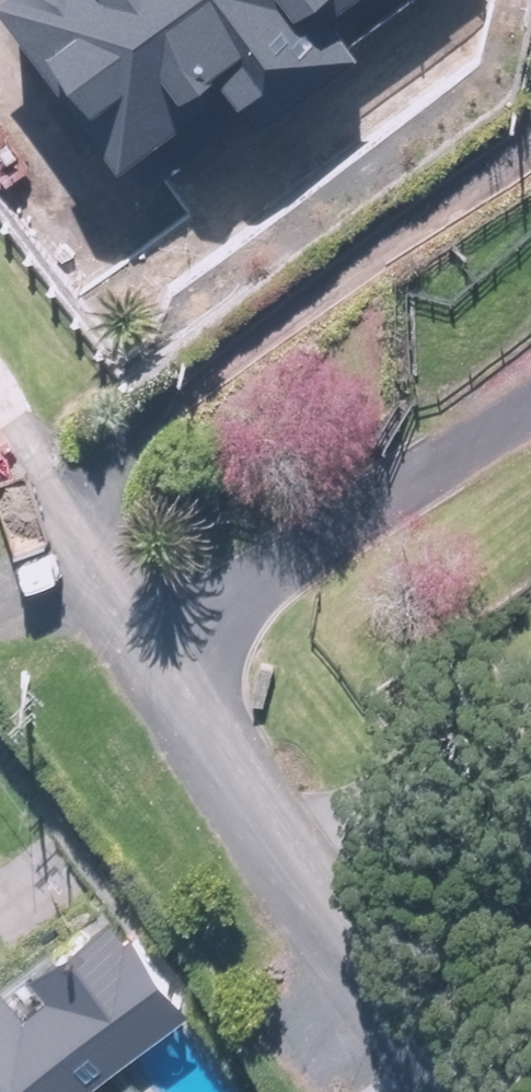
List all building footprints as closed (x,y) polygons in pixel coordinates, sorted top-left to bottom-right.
[(142,126),(248,50),(278,92),(365,29),(344,0),(50,0),(142,126)] [(202,1023),(126,924),(0,1018),(0,1091),(110,1091),(202,1023)]
